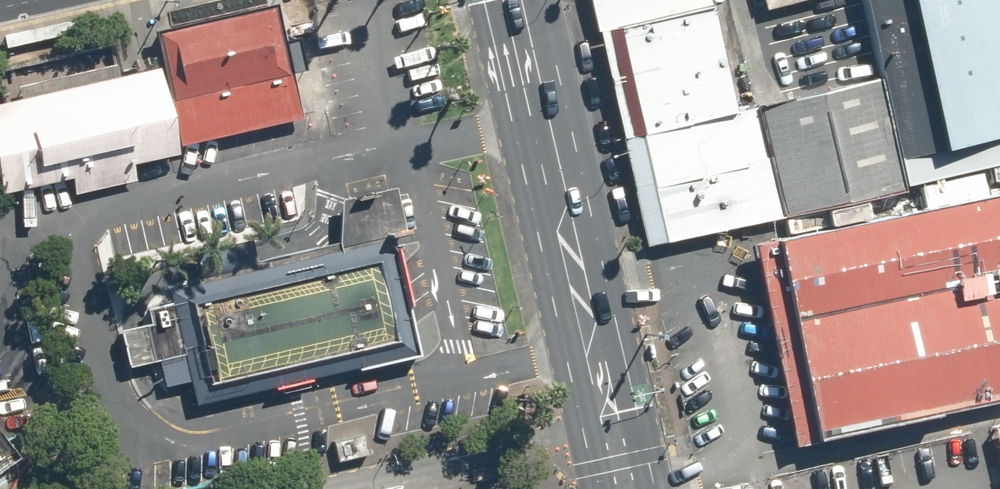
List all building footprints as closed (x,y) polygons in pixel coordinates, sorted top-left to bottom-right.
[(706,6),(705,0),(589,0),(593,34),(606,31),(706,6)] [(763,11),(806,0),(761,0),(763,11)] [(903,190),(999,165),(999,21),(995,0),(855,0),(874,75),(903,190)] [(606,31),(632,135),(733,110),(706,6),(606,31)] [(300,117),(273,11),(153,41),(179,147),(300,117)] [(74,20),(0,35),(3,48),(76,33),(74,20)] [(155,69),(0,108),(0,195),(176,151),(155,69)] [(874,75),(751,105),(780,219),(903,190),(874,75)] [(780,219),(751,105),(733,110),(632,135),(661,242),(780,219)] [(999,399),(999,192),(766,244),(809,440),(999,399)] [(418,353),(389,238),(170,293),(199,407),(418,353)] [(16,457),(0,436),(0,469),(16,457)]
